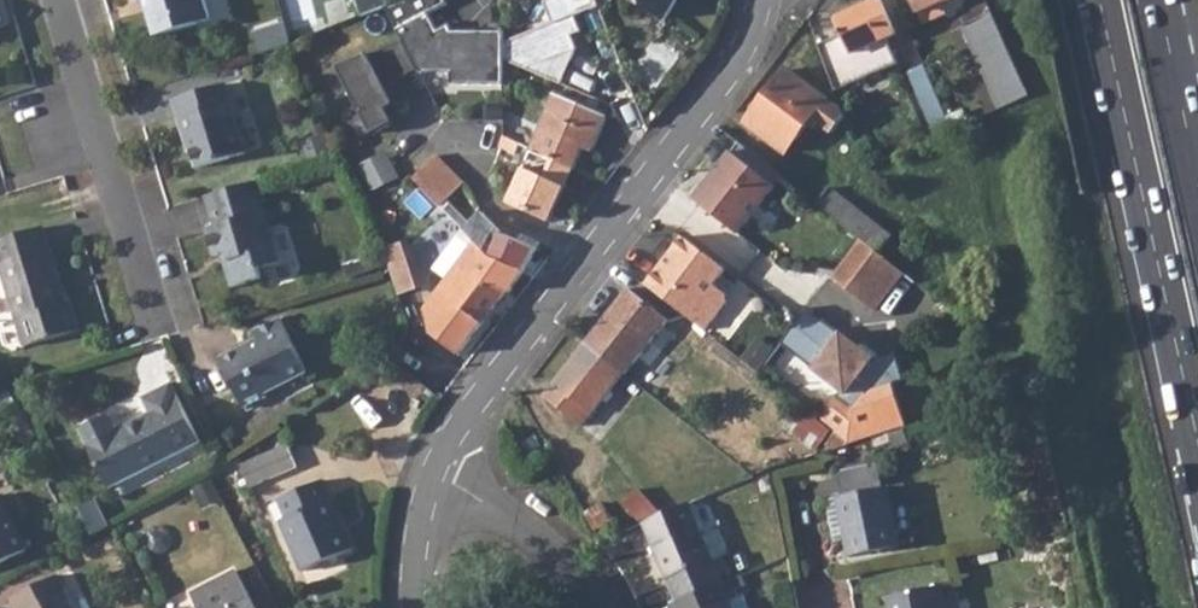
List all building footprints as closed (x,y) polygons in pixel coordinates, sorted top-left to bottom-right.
[(155,7),(150,9),(159,37),(213,20),(207,0),(153,0),(155,7)] [(392,5),(390,0),(359,0),(363,14),(392,5)] [(664,20),(676,0),(629,0),(664,20)] [(896,0),(874,0),(837,17),(852,53),(854,52),(860,68),(879,61),(873,44),(908,28),(896,0)] [(919,9),(940,0),(915,0),(919,9)] [(991,9),(961,23),(997,108),(1016,99),(1028,95),(991,9)] [(313,12),(282,24),(288,41),(318,29),(313,12)] [(629,21),(615,26),(634,72),(648,67),(629,21)] [(282,24),(250,34),(256,55),(288,44),(288,41),(282,24)] [(613,51),(607,35),(567,61),(564,72),(599,86),(613,51)] [(923,63),(906,70),(936,135),(953,128),(923,63)] [(830,130),(844,112),(787,68),(745,122),(785,153),(812,116),(830,130)] [(227,81),(174,99),(186,137),(190,136),(199,166),(248,150),(227,81)] [(552,93),(529,149),(571,167),(580,146),(590,150),(604,116),(552,93)] [(529,149),(504,206),(545,223),(571,167),(529,149)] [(732,151),(694,198),(738,233),(776,185),(732,151)] [(435,155),(411,178),(439,206),(462,183),(435,155)] [(255,181),(206,195),(216,226),(205,230),(213,256),(226,252),(230,263),(225,264),(232,289),(261,281),(258,270),(279,264),(255,181)] [(830,186),(818,203),(840,221),(853,203),(830,186)] [(485,188),(453,220),(474,242),(487,255),(519,268),(524,270),(545,223),(504,206),(485,188)] [(853,203),(840,221),(862,238),(879,252),(892,233),(853,203)] [(0,238),(0,261),(1,261),(28,345),(82,327),(73,299),(65,301),(61,288),(66,286),(46,224),(0,238)] [(681,236),(644,283),(687,318),(703,329),(725,300),(724,292),(713,284),(724,269),(681,236)] [(862,238),(831,275),(871,308),(902,271),(879,252),(862,238)] [(406,241),(386,247),(390,264),(395,282),(414,277),(406,241)] [(487,255),(474,242),(437,289),(442,313),(470,333),(519,268),(487,255)] [(902,271),(871,308),(885,318),(914,280),(902,271)] [(628,288),(584,343),(622,372),(665,317),(628,288)] [(782,341),(798,353),(825,319),(809,306),(795,324),(782,341)] [(257,339),(220,359),(243,404),(265,393),(263,389),(306,367),(279,316),(253,330),(257,339)] [(717,340),(687,318),(674,334),(703,356),(717,340)] [(825,319),(798,353),(843,389),(820,420),(829,427),(849,442),(907,425),(895,384),(906,381),(897,352),(875,358),(825,319)] [(580,426),(622,372),(584,343),(543,397),(580,426)] [(109,414),(80,428),(110,488),(200,442),(171,384),(142,397),(150,415),(117,429),(109,414)] [(810,411),(799,404),(782,426),(813,449),(829,427),(820,420),(810,411)] [(529,434),(517,441),(523,453),(536,446),(529,434)] [(247,466),(255,486),(259,495),(287,483),(275,453),(256,461),(247,466)] [(879,463),(837,471),(841,493),(838,495),(849,554),(900,543),(888,485),(883,485),(879,463)] [(322,479),(277,498),(285,516),(279,519),(302,571),(351,549),(322,479)] [(640,487),(623,501),(638,519),(658,510),(640,487)] [(25,549),(0,496),(0,562),(25,549)] [(688,501),(642,520),(673,601),(720,582),(688,501)] [(601,503),(583,512),(594,531),(607,514),(601,503)] [(607,514),(594,531),(595,534),(612,523),(607,514)] [(235,570),(191,593),(199,607),(255,607),(235,570)] [(7,596),(13,607),(72,607),(54,572),(7,596)] [(667,604),(669,607),(728,607),(724,599),(736,593),(730,578),(720,582),(673,601),(667,604)] [(893,607),(943,607),(938,586),(891,597),(893,607)]
